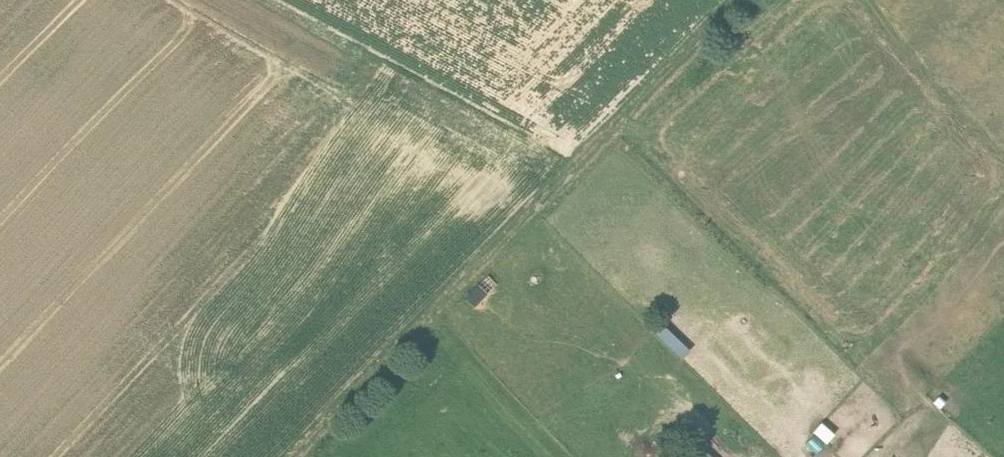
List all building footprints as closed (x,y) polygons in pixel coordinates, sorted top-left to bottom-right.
[(684,358),(692,349),(665,324),(657,332),(684,358)]
